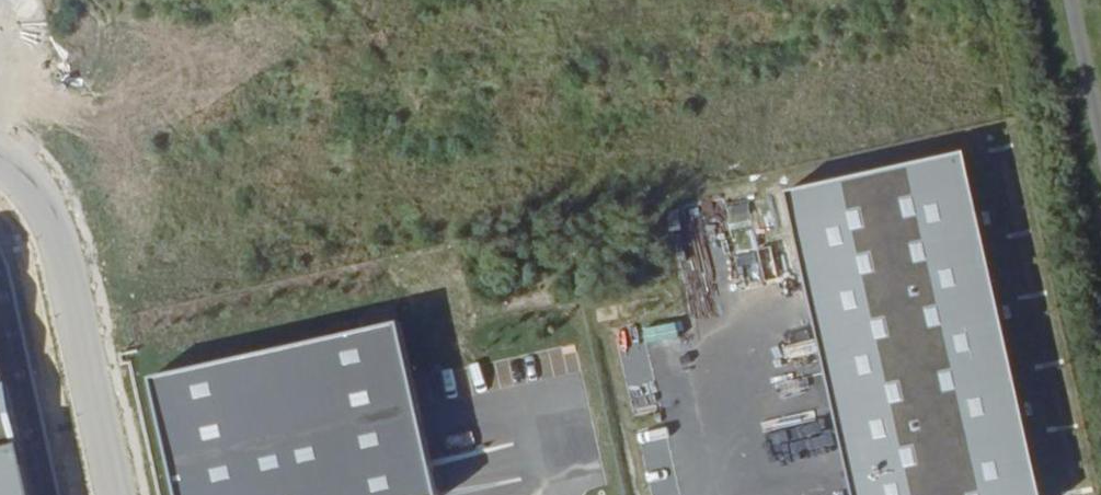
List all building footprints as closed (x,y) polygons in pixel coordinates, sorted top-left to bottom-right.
[(855,494),(1043,494),(965,149),(786,189),(855,494)] [(155,384),(180,494),(438,494),(403,328),(155,384)] [(0,367),(0,494),(29,494),(0,367)]
